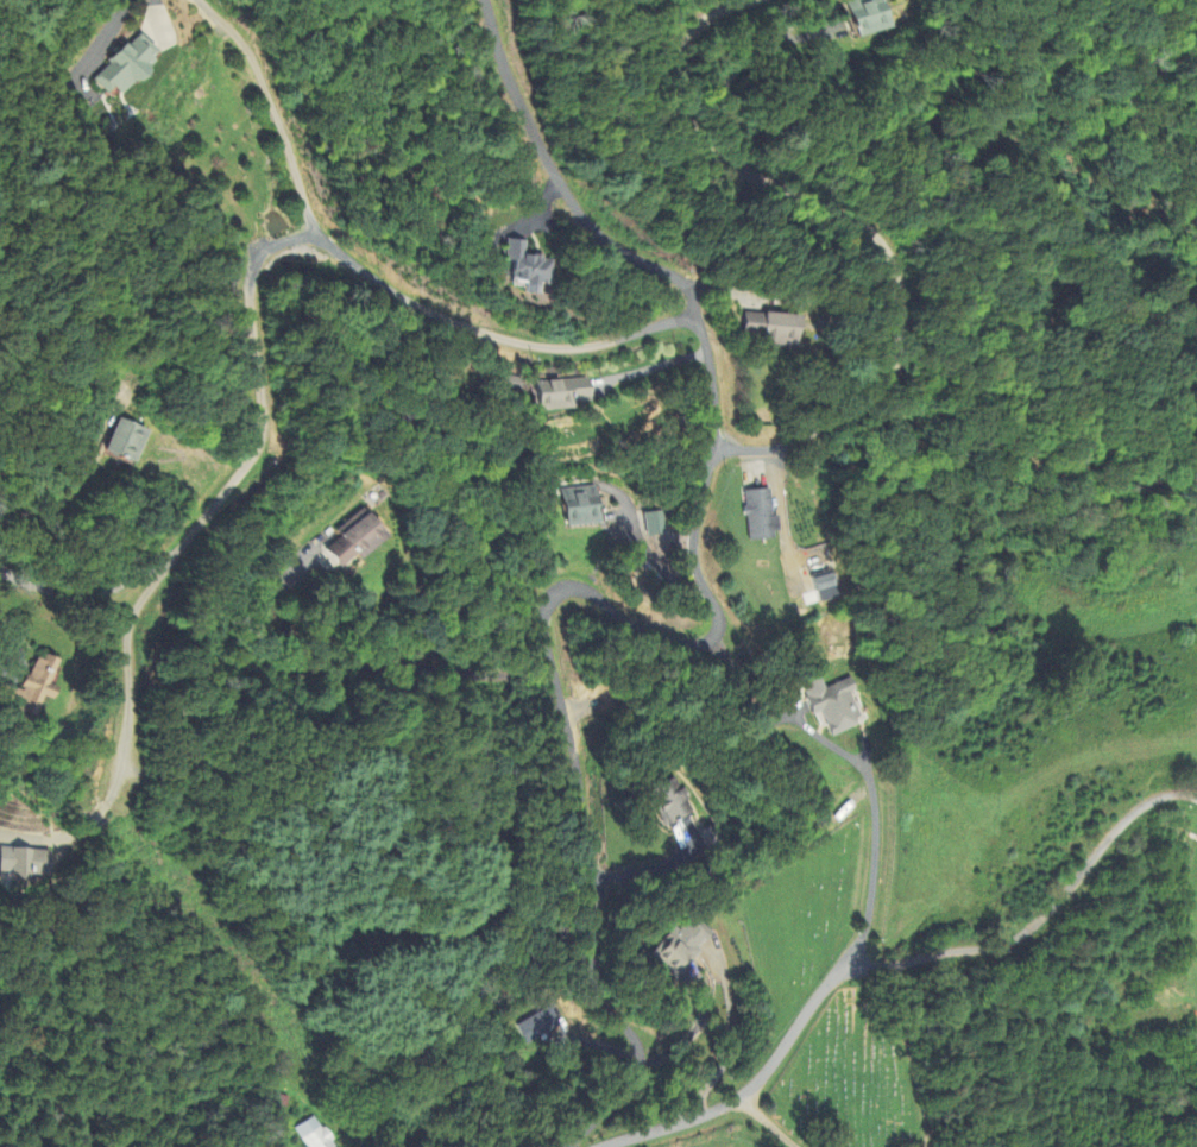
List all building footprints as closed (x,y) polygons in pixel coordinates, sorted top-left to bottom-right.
[(854,38),(888,29),(881,0),(854,0),(845,2),(854,38)] [(157,56),(135,34),(92,77),(114,99),(157,56)] [(524,242),(506,240),(504,262),(510,263),(508,281),(522,283),(521,295),(538,297),(543,259),(523,256),(524,242)] [(795,344),(797,317),(741,313),(739,340),(795,344)] [(572,410),(571,400),(589,399),(587,379),(535,382),(536,412),(572,410)] [(128,466),(143,432),(114,420),(99,454),(128,466)] [(595,526),(594,488),(559,489),(560,526),(595,526)] [(769,517),(768,491),(742,492),(744,541),(774,540),(773,517),(769,517)] [(664,511),(644,513),(647,537),(667,535),(664,511)] [(385,539),(364,512),(320,547),(337,569),(354,555),(357,560),(385,539)] [(333,570),(324,552),(316,555),(324,574),(333,570)] [(808,577),(813,603),(832,599),(827,573),(808,577)] [(0,687),(0,706),(33,717),(39,698),(47,701),(51,688),(45,686),(53,663),(31,656),(19,691),(1,685),(0,687)] [(826,735),(859,723),(844,681),(821,689),(816,675),(796,682),(808,716),(818,713),(826,735)] [(660,827),(690,813),(673,777),(643,791),(660,827)] [(684,857),(724,840),(718,825),(699,833),(693,818),(672,827),(684,857)] [(45,851),(0,849),(0,880),(23,881),(24,871),(44,872),(45,851)] [(672,979),(711,933),(690,916),(677,931),(671,926),(645,957),(672,979)] [(559,1029),(550,1008),(512,1023),(521,1044),(559,1029)] [(308,1146),(336,1146),(314,1116),(295,1129),(308,1146)]
